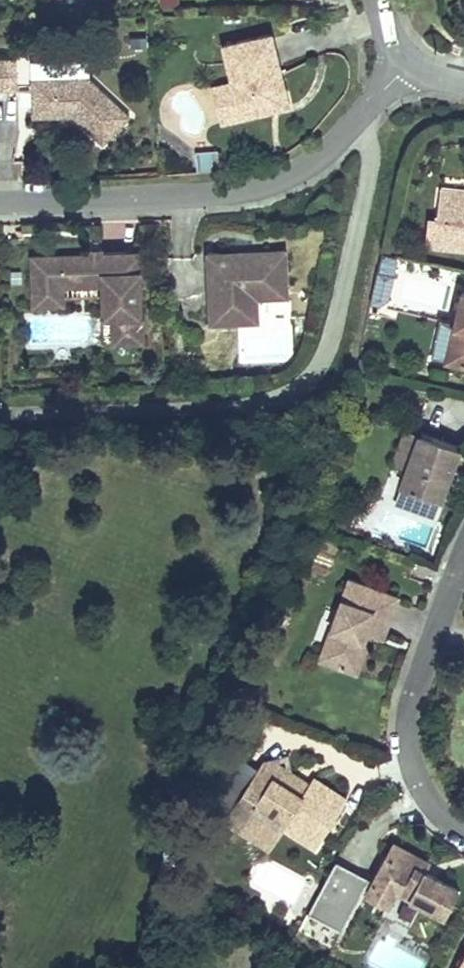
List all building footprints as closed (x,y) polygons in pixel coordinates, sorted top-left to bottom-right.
[(159,9),(179,7),(178,0),(159,0),(159,9)] [(232,80),(239,118),(288,108),(273,35),(224,45),(232,80)] [(18,91),(18,58),(0,58),(0,91),(18,91)] [(89,62),(32,62),(32,81),(88,81),(89,62)] [(232,80),(212,84),(220,122),(239,118),(232,80)] [(32,81),(32,120),(58,120),(58,115),(73,115),(72,119),(73,119),(105,149),(131,120),(88,81),(32,81)] [(199,169),(221,166),(219,149),(197,153),(199,169)] [(463,198),(463,191),(440,188),(439,196),(463,198)] [(439,196),(437,219),(444,220),(442,242),(463,245),(463,198),(439,196)] [(442,242),(444,220),(437,219),(434,247),(463,250),(463,245),(442,242)] [(102,248),(89,249),(89,255),(90,255),(90,259),(101,259),(101,254),(102,254),(102,248)] [(285,251),(207,254),(210,325),(249,324),(248,289),(286,287),(285,251)] [(143,345),(140,253),(102,254),(101,254),(101,259),(90,259),(90,255),(89,255),(31,256),(33,312),(65,311),(65,299),(64,288),(102,286),(103,297),(103,312),(121,312),(121,320),(114,321),(115,346),(143,345)] [(373,301),(387,303),(394,259),(380,256),(373,301)] [(413,299),(444,304),(446,286),(416,281),(413,299)] [(102,286),(64,288),(65,299),(103,297),(102,286)] [(256,299),(287,298),(286,287),(248,289),(249,324),(257,323),(256,299)] [(463,366),(463,292),(462,292),(455,324),(446,362),(463,366)] [(121,312),(103,312),(103,321),(114,321),(121,320),(121,312)] [(103,321),(104,346),(115,346),(114,321),(103,321)] [(437,360),(446,362),(455,324),(446,322),(437,360)] [(408,467),(420,433),(406,428),(393,463),(408,467)] [(440,501),(459,447),(420,433),(408,467),(401,486),(440,501)] [(371,633),(383,638),(398,596),(349,579),(320,660),(351,671),(365,631),(371,633)] [(371,633),(365,631),(351,671),(357,673),(371,633)] [(291,771),(288,756),(265,760),(293,779),(288,787),(302,796),(310,784),(291,771)] [(347,799),(314,777),(310,784),(302,796),(288,787),(293,779),(265,760),(234,808),(278,836),(283,828),(315,848),(347,799)] [(278,836),(234,808),(226,821),(270,849),(278,836)] [(422,859),(394,844),(367,894),(388,906),(396,890),(445,916),(459,890),(424,871),(417,868),(422,859)] [(429,863),(422,859),(417,868),(424,871),(429,863)] [(343,931),(366,878),(333,864),(310,917),(343,931)] [(407,931),(427,943),(439,923),(419,911),(407,931)]
